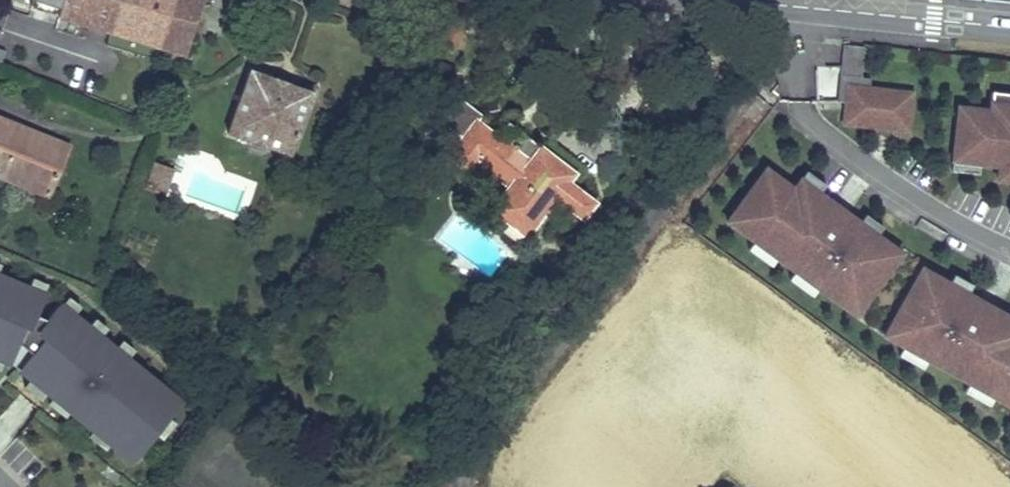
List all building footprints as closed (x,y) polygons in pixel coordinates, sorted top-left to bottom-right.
[(161,47),(175,0),(32,0),(29,8),(161,47)] [(161,47),(185,54),(202,0),(175,0),(161,47)] [(863,48),(843,46),(837,100),(845,100),(847,84),(869,86),(870,78),(860,77),(863,48)] [(312,94),(249,71),(226,134),(290,156),(312,94)] [(869,86),(847,84),(845,100),(843,124),(907,131),(912,91),(869,86)] [(957,104),(951,172),(978,175),(978,168),(995,169),(994,183),(1009,185),(1009,194),(1009,94),(990,92),(987,108),(957,104)] [(567,183),(574,175),(539,148),(520,134),(509,147),(475,121),(478,116),(460,102),(444,123),(462,137),(447,157),(469,174),(477,163),(483,156),(496,167),(490,174),(508,188),(491,210),(526,238),(555,200),(582,220),(594,204),(567,183)] [(150,123),(157,125),(161,116),(154,113),(150,123)] [(0,119),(0,178),(18,185),(22,176),(51,188),(64,157),(49,151),(51,146),(29,137),(25,146),(16,142),(22,128),(0,119)] [(68,147),(22,128),(16,142),(25,146),(29,137),(51,146),(49,151),(64,157),(68,147)] [(477,163),(490,174),(496,167),(483,156),(477,163)] [(171,169),(155,163),(151,172),(168,178),(171,169)] [(793,184),(767,163),(725,223),(753,243),(749,249),(771,265),(775,259),(793,271),(788,278),(813,296),(818,290),(856,318),(904,252),(879,233),(883,225),(865,212),(860,219),(821,190),(827,183),(805,169),(793,184)] [(162,195),(168,178),(151,172),(145,189),(162,195)] [(51,188),(22,176),(18,185),(47,197),(51,188)] [(921,263),(881,337),(901,347),(898,356),(923,368),(926,362),(967,383),(962,393),(988,407),(992,399),(1009,409),(1009,315),(969,294),(974,285),(953,274),(950,281),(921,263)] [(131,465),(185,403),(63,301),(47,321),(37,317),(49,292),(0,273),(0,362),(11,366),(20,373),(131,465)]
